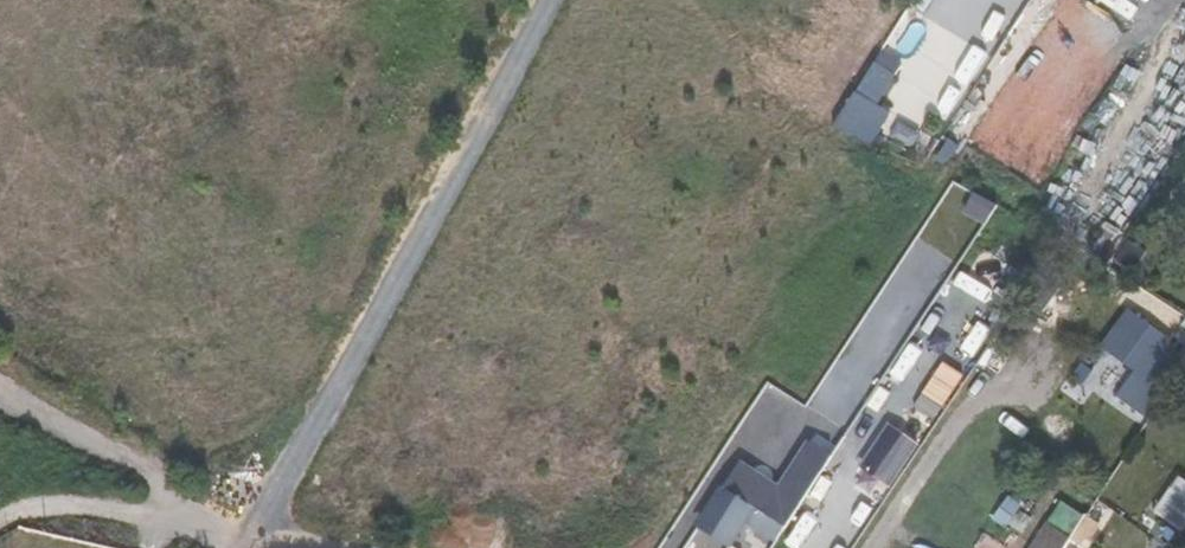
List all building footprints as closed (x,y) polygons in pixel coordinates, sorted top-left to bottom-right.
[(963,86),(914,54),(890,90),(940,122),(963,86)] [(857,109),(840,99),(819,132),(837,140),(857,109)] [(1115,399),(1143,418),(1183,361),(1167,349),(1175,339),(1129,306),(1101,346),(1135,371),(1115,399)] [(893,427),(853,486),(881,504),(921,444),(893,427)] [(733,474),(716,499),(755,525),(773,537),(785,519),(767,507),(772,500),(733,474)] [(1184,530),(1184,478),(1179,474),(1155,509),(1184,530)] [(716,499),(691,540),(705,547),(731,547),(740,534),(762,547),(769,547),(775,538),(773,537),(755,525),(716,499)] [(1092,525),(1079,517),(1065,540),(1074,545),(1078,539),(1082,541),(1092,525)] [(1041,525),(1027,547),(1058,547),(1064,539),(1041,525)]
